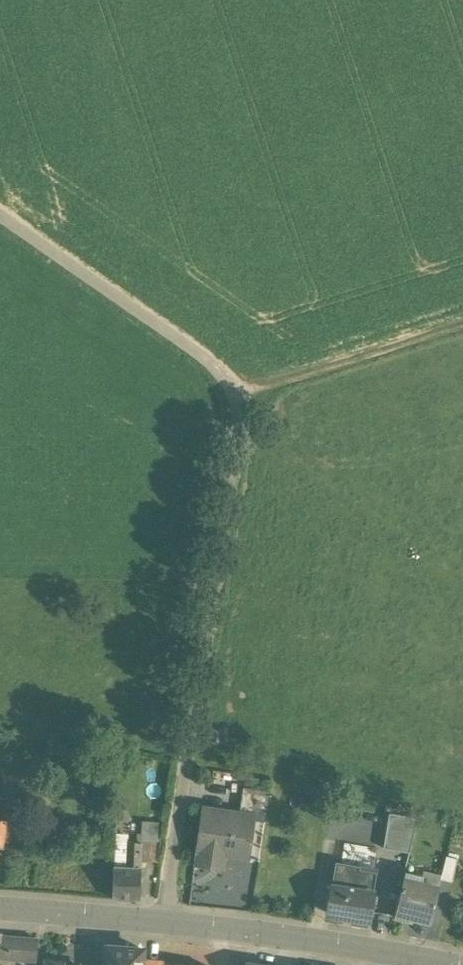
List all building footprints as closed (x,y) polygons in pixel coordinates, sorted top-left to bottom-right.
[(269,791),(244,787),(240,817),(254,819),(254,820),(265,821),(269,791)] [(123,807),(116,807),(115,841),(128,842),(134,842),(134,819),(123,818),(123,807)] [(240,817),(222,814),(223,811),(203,808),(195,864),(214,867),(216,855),(248,860),(254,820),(254,819),(240,817)] [(385,848),(409,851),(417,819),(416,819),(390,814),(385,848)] [(128,842),(115,841),(114,867),(126,868),(128,842)] [(149,841),(141,841),(141,843),(140,861),(145,861),(147,861),(149,841)] [(159,842),(149,841),(147,861),(157,862),(159,842)] [(134,842),(128,842),(126,868),(141,868),(145,868),(145,861),(140,861),(141,843),(134,842)] [(456,862),(446,859),(440,880),(451,883),(456,862)] [(333,863),(330,885),(373,893),(377,871),(333,863)] [(114,867),(113,868),(112,898),(139,899),(141,868),(126,868),(114,867)] [(438,887),(420,882),(421,878),(405,874),(394,917),(410,921),(411,917),(429,922),(438,887)] [(373,893),(330,885),(325,914),(369,920),(373,893)] [(0,937),(1,933),(0,933),(0,957),(36,960),(38,940),(0,937)] [(108,948),(106,964),(140,964),(141,963),(141,950),(108,948)]
